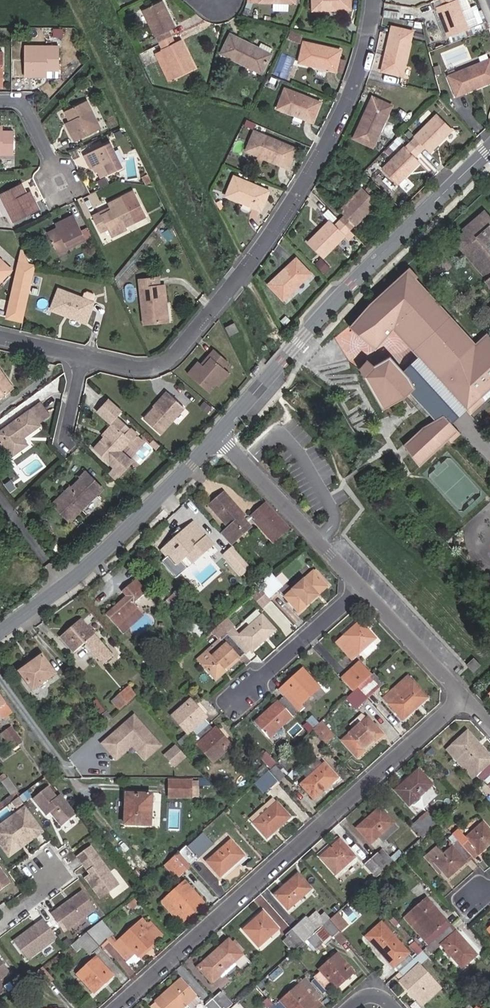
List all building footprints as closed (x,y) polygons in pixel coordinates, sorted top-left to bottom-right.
[(350,9),(350,0),(312,0),(312,10),(350,9)] [(443,5),(437,8),(451,43),(489,28),(484,16),(481,17),(477,5),(471,7),(468,0),(441,0),(443,5)] [(159,43),(147,49),(151,56),(154,54),(162,50),(175,76),(194,67),(180,39),(175,42),(169,28),(174,26),(162,2),(143,11),(159,43)] [(382,17),(402,20),(403,13),(383,10),(382,17)] [(381,71),(402,76),(412,31),(392,27),(381,71)] [(220,52),(261,73),(271,54),(269,53),(272,48),(261,42),(258,48),(230,34),(220,52)] [(299,62),(335,70),(340,50),(303,42),(299,62)] [(41,69),(58,70),(59,46),(23,46),(24,76),(41,76),(41,69)] [(167,80),(175,76),(162,50),(154,54),(167,80)] [(275,73),(287,79),(296,58),(283,53),(275,73)] [(449,76),(456,95),(489,82),(489,60),(449,76)] [(440,66),(434,68),(436,76),(443,74),(440,66)] [(312,122),(320,102),(285,88),(277,108),(312,122)] [(353,138),(373,147),(392,105),(372,97),(353,138)] [(75,141),(100,129),(86,100),(65,111),(72,125),(68,127),(75,141)] [(437,115),(383,169),(398,183),(420,162),(415,157),(426,146),(430,151),(451,130),(437,115)] [(404,134),(409,139),(414,135),(409,129),(404,134)] [(13,154),(13,131),(0,131),(0,154),(13,154)] [(263,157),(288,168),(296,148),(254,131),(246,150),(258,155),(263,157)] [(101,177),(121,168),(109,142),(84,154),(91,169),(96,166),(101,177)] [(148,185),(153,186),(148,175),(143,177),(148,185)] [(226,195),(261,210),(269,190),(234,175),(226,195)] [(409,194),(413,190),(404,182),(401,186),(409,194)] [(28,197),(21,183),(0,193),(0,195),(14,222),(39,210),(32,195),(28,197)] [(354,234),(350,230),(377,203),(361,188),(340,210),(345,214),(334,225),(329,221),(307,242),(323,257),(345,235),(349,240),(354,234)] [(125,226),(134,221),(122,196),(108,204),(110,210),(106,212),(104,210),(92,216),(99,231),(106,228),(111,236),(126,229),(125,226)] [(482,213),(454,237),(466,251),(475,243),(477,245),(475,247),(489,264),(489,227),(489,228),(487,226),(489,223),(489,222),(482,213)] [(57,253),(85,238),(73,215),(59,222),(61,226),(47,233),(57,253)] [(477,245),(475,243),(466,251),(489,278),(489,264),(475,247),(477,245)] [(22,322),(35,265),(34,265),(34,264),(28,262),(22,250),(7,318),(22,322)] [(283,299),(310,273),(296,258),(269,284),(283,299)] [(330,269),(320,259),(315,264),(324,273),(330,269)] [(11,270),(0,260),(0,281),(11,270)] [(481,342),(414,268),(376,302),(366,312),(392,336),(397,331),(419,355),(469,410),(474,416),(489,402),(486,399),(489,395),(489,334),(481,342)] [(152,305),(154,305),(155,286),(152,286),(153,279),(134,279),(133,322),(152,323),(152,305)] [(40,305),(75,319),(85,294),(84,289),(79,287),(75,288),(72,295),(48,285),(40,305)] [(392,336),(366,312),(353,326),(380,350),(392,336)] [(230,336),(239,332),(233,322),(225,327),(230,336)] [(213,382),(218,386),(228,374),(222,369),(228,362),(214,350),(208,356),(211,359),(203,367),(198,363),(188,374),(208,392),(213,386),(211,384),(213,382)] [(469,410),(419,355),(404,369),(412,378),(418,390),(412,395),(438,421),(446,416),(453,424),(469,410)] [(363,369),(367,376),(396,361),(393,357),(377,365),(370,360),(363,369)] [(418,390),(412,378),(404,369),(396,361),(367,376),(385,411),(408,399),(412,395),(418,390)] [(13,388),(0,370),(0,398),(13,388)] [(145,420),(160,434),(184,407),(169,393),(145,420)] [(125,413),(109,398),(97,411),(113,425),(114,424),(118,428),(97,451),(115,469),(110,475),(117,483),(133,464),(132,462),(139,454),(142,451),(144,453),(150,446),(119,419),(125,413)] [(22,437),(39,425),(37,423),(47,415),(38,403),(0,431),(0,437),(4,442),(10,452),(13,454),(27,444),(22,437)] [(454,443),(463,434),(453,424),(446,416),(438,421),(426,428),(406,445),(422,466),(451,440),(454,443)] [(10,452),(4,442),(0,445),(0,450),(5,456),(10,452)] [(139,454),(146,461),(156,451),(150,446),(144,453),(142,451),(139,454)] [(54,505),(69,522),(103,489),(87,473),(80,479),(83,482),(69,495),(67,492),(54,505)] [(241,518),(243,516),(224,493),(209,506),(229,528),(222,534),(231,544),(250,528),(241,518)] [(288,528),(265,503),(250,518),(273,543),(288,528)] [(206,551),(212,545),(193,523),(162,551),(175,565),(199,544),(206,551)] [(233,564),(239,560),(227,546),(222,550),(233,564)] [(285,597),(298,612),(327,587),(313,572),(285,597)] [(264,581),(265,583),(273,576),(272,574),(264,581)] [(268,599),(283,587),(273,576),(265,583),(264,584),(259,589),(268,599)] [(138,608),(133,603),(147,591),(136,579),(122,591),(126,596),(106,615),(123,635),(130,628),(129,627),(124,621),(138,609),(138,608)] [(124,621),(129,627),(143,614),(138,609),(124,621)] [(251,652),(275,631),(262,616),(239,637),(234,632),(228,636),(244,654),(249,649),(251,652)] [(181,624),(183,626),(190,620),(188,618),(181,624)] [(184,626),(191,634),(201,625),(195,618),(184,626)] [(74,651),(84,642),(103,665),(112,657),(81,621),(62,638),(74,651)] [(352,659),(375,639),(359,623),(337,643),(352,659)] [(228,636),(227,635),(221,640),(225,644),(203,666),(215,680),(223,673),(221,671),(224,668),(226,670),(244,654),(228,636)] [(203,666),(225,644),(221,640),(199,662),(203,666)] [(361,653),(365,657),(378,646),(374,642),(361,653)] [(33,691),(56,675),(42,655),(32,663),(35,667),(22,676),(33,691)] [(466,665),(473,672),(480,665),(474,658),(466,665)] [(359,664),(342,679),(344,682),(353,692),(358,688),(363,683),(369,677),(370,676),(359,664)] [(301,705),(319,688),(302,669),(284,687),(289,692),(284,697),(297,712),(303,707),(301,705)] [(367,699),(379,688),(369,677),(363,683),(358,688),(367,699)] [(402,719),(426,698),(408,678),(384,698),(402,719)] [(135,695),(128,687),(111,702),(119,710),(135,695)] [(355,710),(367,699),(358,688),(353,692),(345,700),(355,710)] [(11,711),(0,696),(0,716),(2,718),(11,711)] [(255,723),(268,738),(297,712),(284,697),(255,723)] [(204,720),(206,718),(190,701),(172,716),(187,734),(178,743),(183,749),(197,736),(208,725),(204,720)] [(136,742),(141,738),(147,745),(143,749),(149,756),(165,743),(139,714),(112,738),(120,747),(116,751),(120,756),(136,742)] [(376,740),(382,735),(367,718),(361,715),(350,725),(355,730),(342,741),(357,758),(362,753),(361,751),(375,738),(376,740)] [(323,742),(331,735),(320,723),(312,730),(323,742)] [(213,762),(231,747),(215,729),(213,730),(208,725),(197,736),(202,741),(198,745),(213,762)] [(11,746),(19,740),(11,729),(2,734),(11,746)] [(467,733),(448,751),(473,778),(477,774),(484,781),(489,776),(489,758),(467,733)] [(120,747),(112,738),(107,742),(116,751),(120,747)] [(147,745),(141,738),(136,742),(143,749),(147,745)] [(175,744),(163,754),(174,767),(186,757),(175,744)] [(274,765),(275,765),(265,752),(259,758),(270,769),(274,765)] [(301,785),(314,799),(337,779),(324,764),(301,785)] [(278,782),(284,776),(274,765),(270,769),(268,771),(278,782)] [(254,784),(264,795),(278,782),(268,771),(254,784)] [(395,791),(408,806),(431,786),(418,771),(395,791)] [(169,797),(190,798),(190,782),(169,782),(169,797)] [(75,816),(61,796),(57,799),(49,788),(33,800),(45,816),(51,812),(53,815),(52,816),(60,827),(75,816)] [(125,824),(149,826),(151,796),(126,795),(125,824)] [(254,824),(267,839),(290,818),(277,803),(254,824)] [(16,820),(28,811),(25,807),(13,816),(16,820)] [(357,829),(371,844),(393,823),(380,808),(357,829)] [(42,830),(28,811),(16,820),(13,816),(3,823),(6,828),(0,832),(0,838),(10,851),(24,840),(26,843),(42,830)] [(421,837),(429,830),(419,819),(411,826),(421,837)] [(472,859),(489,843),(489,833),(482,824),(464,839),(457,831),(451,836),(471,858),(472,859)] [(425,858),(445,881),(471,858),(451,836),(446,840),(452,847),(442,856),(435,849),(425,858)] [(9,855),(26,843),(24,840),(10,851),(0,838),(0,842),(9,855)] [(320,858),(335,874),(354,857),(340,841),(320,858)] [(207,862),(220,877),(243,856),(230,842),(207,862)] [(113,880),(86,843),(74,852),(87,869),(81,873),(95,893),(113,880)] [(189,866),(197,859),(186,847),(178,853),(189,866)] [(189,866),(178,853),(165,865),(176,877),(189,866)] [(382,872),(389,866),(378,853),(371,859),(382,872)] [(376,878),(382,872),(371,859),(364,865),(376,878)] [(0,870),(0,891),(10,884),(0,870)] [(287,910),(310,889),(298,875),(275,895),(287,910)] [(200,900),(185,883),(162,903),(177,920),(200,900)] [(65,933),(95,910),(82,892),(71,900),(72,901),(69,904),(68,903),(58,910),(63,917),(57,922),(65,933)] [(203,903),(200,900),(177,920),(180,924),(203,903)] [(444,922),(445,921),(426,900),(405,919),(428,945),(448,927),(444,922)] [(63,917),(58,910),(52,915),(57,922),(63,917)] [(243,930),(258,947),(278,930),(263,913),(243,930)] [(315,933),(318,930),(308,919),(306,917),(292,930),(303,943),(315,933)] [(27,961),(57,938),(44,920),(14,943),(27,961)] [(324,945),(339,932),(329,920),(318,930),(315,933),(324,945)] [(108,940),(114,935),(102,921),(93,928),(105,943),(108,940)] [(139,958),(138,957),(156,941),(139,923),(113,946),(126,959),(124,962),(128,966),(131,966),(139,958)] [(392,967),(407,953),(380,923),(365,937),(392,967)] [(461,969),(476,956),(455,932),(454,933),(448,927),(428,945),(424,949),(430,955),(441,946),(461,969)] [(100,948),(105,943),(93,928),(87,933),(100,948)] [(297,949),(303,943),(292,930),(285,936),(297,949)] [(92,955),(100,948),(87,933),(78,940),(92,955)] [(126,959),(113,946),(108,940),(105,943),(124,962),(126,959)] [(198,967),(212,982),(243,954),(229,940),(198,967)] [(422,951),(413,942),(408,947),(417,956),(422,951)] [(422,1006),(439,989),(418,966),(427,957),(422,951),(417,956),(398,973),(402,977),(398,980),(422,1006)] [(319,970),(335,988),(353,973),(336,955),(319,970)] [(78,975),(94,993),(113,976),(96,958),(78,975)] [(10,973),(0,960),(0,980),(10,973)] [(44,988),(54,979),(43,968),(33,976),(44,988)] [(152,1007),(183,1007),(186,1005),(189,1007),(194,1007),(201,1002),(182,980),(152,1007)] [(313,1004),(298,986),(275,1007),(276,1007),(308,1007),(313,1004)] [(457,991),(466,1000),(471,995),(462,986),(457,991)] [(220,992),(212,999),(220,1007),(227,1007),(231,1004),(220,992)] [(489,1007),(489,999),(488,997),(475,1007),(488,1007),(489,1007)] [(212,999),(205,1005),(208,1007),(220,1007),(212,999)]
